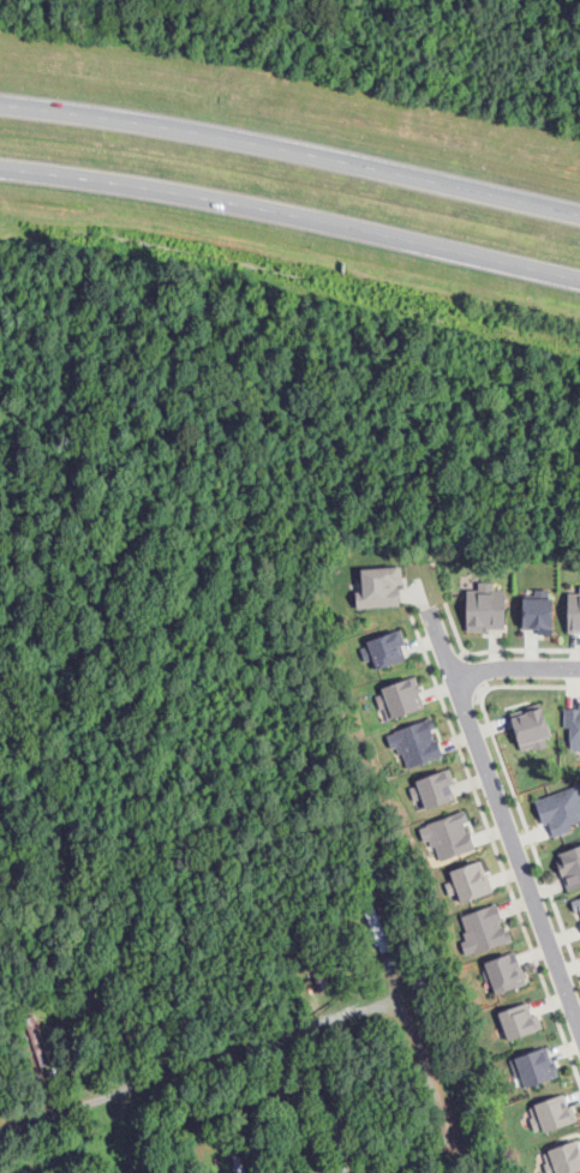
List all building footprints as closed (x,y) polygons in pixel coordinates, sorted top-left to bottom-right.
[(400,605),(399,567),(360,568),(361,583),(355,583),(356,607),(400,605)] [(466,630),(504,630),(505,590),(492,590),(492,583),(478,583),(477,590),(466,590),(466,630)] [(579,585),(579,592),(568,592),(567,631),(579,631),(579,585)] [(552,589),(533,589),(533,596),(522,596),(522,628),(551,629),(552,589)] [(405,644),(400,630),(367,639),(375,669),(404,660),(400,645),(405,644)] [(373,691),(380,709),(387,706),(392,719),(424,707),(414,677),(373,691)] [(551,744),(541,703),(509,711),(520,752),(551,744)] [(578,703),(578,708),(564,708),(563,728),(570,728),(569,750),(579,750),(579,703),(578,703)] [(442,757),(436,739),(429,719),(385,733),(390,750),(399,747),(405,768),(442,757)] [(455,798),(450,784),(454,783),(449,769),(408,783),(417,811),(455,798)] [(572,830),(570,824),(579,821),(579,785),(534,800),(542,825),(548,823),(552,837),(572,830)] [(474,848),(464,822),(468,821),(464,811),(418,827),(424,842),(431,839),(439,861),(474,848)] [(567,891),(579,887),(579,845),(555,854),(567,891)] [(491,893),(482,861),(449,870),(452,880),(445,882),(448,896),(458,893),(460,901),(491,893)] [(512,942),(508,928),(503,930),(496,905),(460,915),(467,939),(461,941),(465,956),(512,942)] [(375,934),(379,951),(390,948),(386,932),(375,934)] [(527,983),(515,951),(484,963),(496,995),(527,983)] [(543,1029),(537,1014),(532,1016),(526,1002),(497,1013),(508,1042),(543,1029)] [(556,1081),(550,1048),(516,1055),(522,1087),(556,1081)] [(542,1133),(574,1125),(567,1095),(535,1103),(542,1133)] [(550,1161),(544,1162),(546,1172),(571,1172),(579,1171),(579,1149),(578,1141),(547,1150),(550,1161)]
